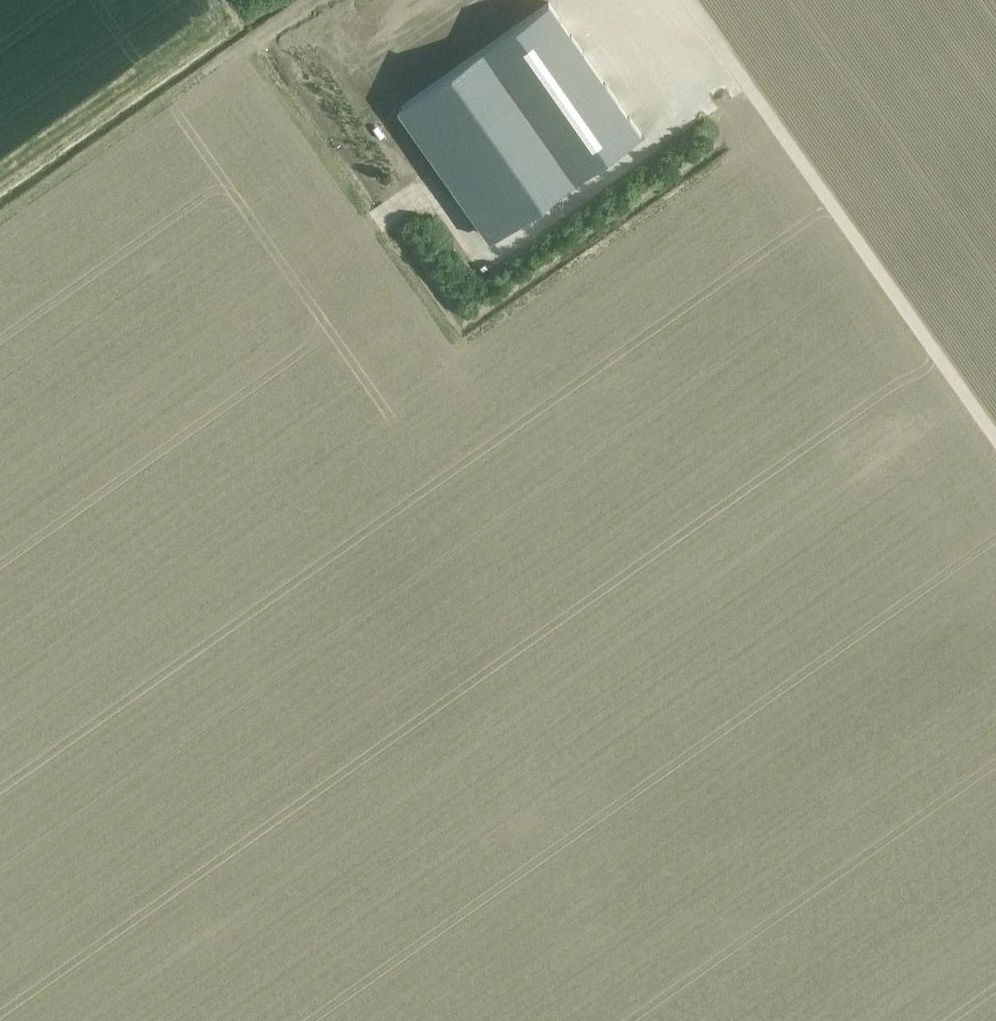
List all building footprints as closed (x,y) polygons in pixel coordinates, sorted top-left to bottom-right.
[(641,134),(549,2),(401,104),(494,237),(641,134)]
